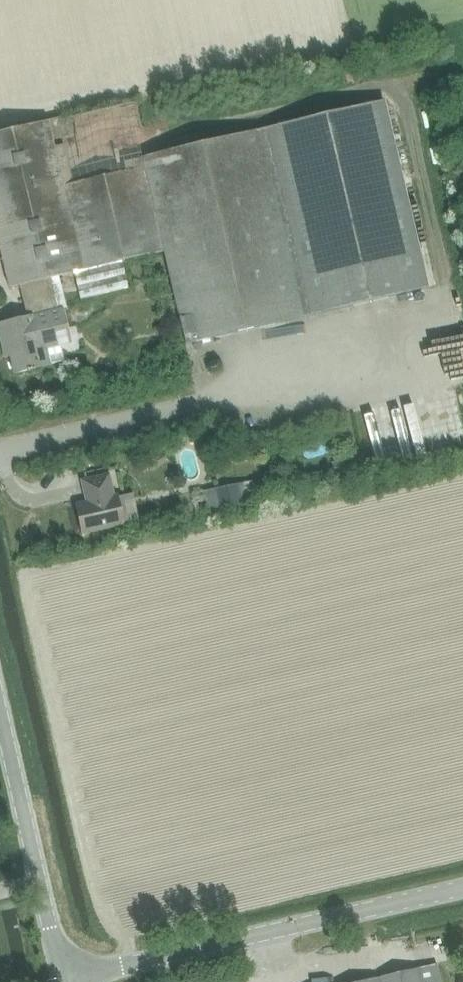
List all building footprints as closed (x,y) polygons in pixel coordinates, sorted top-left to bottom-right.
[(59,118),(0,132),(0,250),(9,288),(19,285),(27,317),(0,324),(0,336),(5,358),(11,357),(14,374),(64,361),(61,346),(71,344),(63,308),(67,307),(65,301),(56,303),(52,287),(61,285),(59,276),(164,251),(186,345),(303,317),(429,288),(384,100),(259,130),(141,157),(143,167),(139,168),(136,154),(116,159),(120,173),(73,184),(63,144),(55,147),(53,140),(64,138),(59,118)] [(128,288),(122,261),(74,273),(80,300),(128,288)] [(114,495),(110,475),(82,481),(87,502),(75,505),(82,533),(124,524),(118,494),(114,495)] [(254,482),(219,489),(223,510),(258,503),(254,482)] [(418,971),(370,981),(440,981),(437,967),(418,971)]
